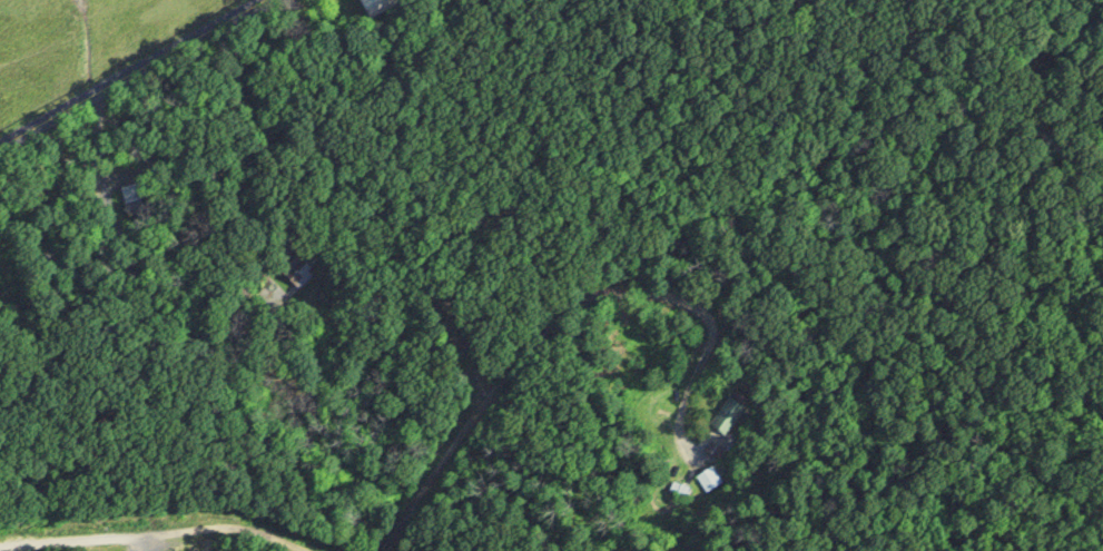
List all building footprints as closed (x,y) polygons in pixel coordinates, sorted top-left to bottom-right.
[(709,492),(725,484),(714,465),(699,473),(709,492)]
